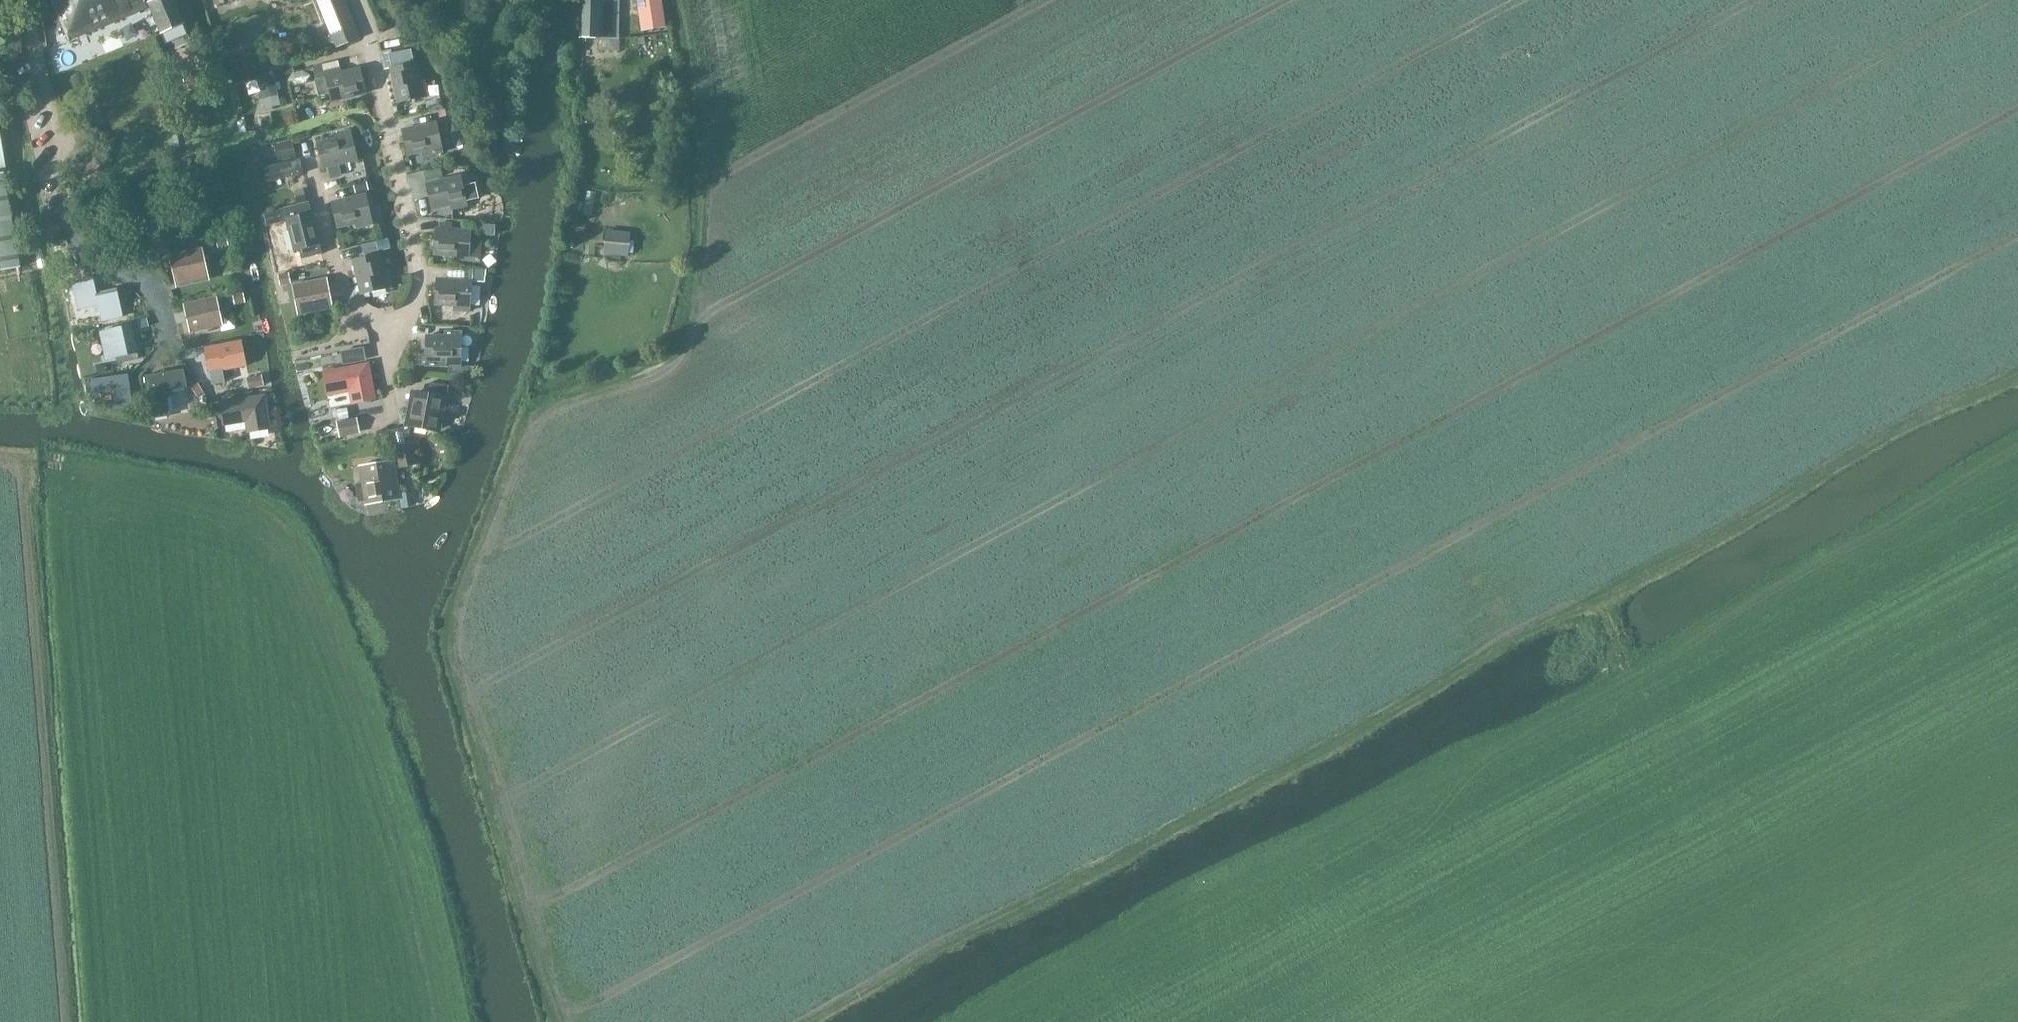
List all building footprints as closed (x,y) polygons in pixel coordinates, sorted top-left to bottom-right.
[(146,6),(143,0),(53,0),(70,39),(146,6)] [(173,0),(153,0),(148,2),(160,33),(183,24),(173,0)] [(345,0),(317,0),(336,48),(360,38),(345,0)] [(619,0),(581,0),(579,37),(618,39),(619,0)] [(642,32),(661,29),(656,0),(637,0),(642,32)] [(411,49),(390,54),(393,68),(391,68),(398,102),(436,94),(434,84),(426,85),(425,79),(421,80),(416,62),(415,62),(411,49)] [(358,55),(313,66),(316,79),(320,95),(330,92),(332,101),(362,94),(360,86),(365,85),(360,67),(358,55)] [(280,103),(273,68),(243,75),(245,83),(253,82),(259,82),(262,91),(258,95),(261,109),(273,106),(273,105),(280,103)] [(289,84),(309,83),(309,73),(289,74),(289,84)] [(444,151),(437,121),(407,128),(409,135),(404,137),(408,155),(426,151),(427,155),(444,151)] [(351,129),(335,133),(336,137),(317,142),(321,160),(326,159),(328,166),(358,159),(351,129)] [(303,173),(299,158),(260,168),(264,182),(303,173)] [(190,221),(204,218),(210,217),(209,213),(212,213),(208,194),(199,196),(194,169),(180,172),(190,221)] [(436,169),(423,173),(425,181),(438,178),(436,169)] [(4,173),(0,173),(0,272),(21,268),(4,173)] [(479,197),(475,182),(463,185),(461,175),(431,182),(433,190),(428,191),(432,209),(451,205),(452,209),(468,205),(467,200),(479,197)] [(338,227),(356,223),(357,227),(373,223),(366,193),(336,200),(338,208),(333,209),(338,227)] [(276,211),(263,215),(266,227),(285,222),(282,210),(281,210),(276,211)] [(311,214),(285,220),(293,251),(298,250),(301,260),(321,255),(319,245),(318,240),(311,214)] [(495,224),(480,223),(479,235),(494,236),(495,224)] [(453,259),(469,261),(481,261),(482,240),(471,240),(471,230),(441,228),(440,236),(435,235),(434,254),(453,255),(453,259)] [(604,238),(604,253),(635,254),(635,239),(604,238)] [(200,253),(171,259),(176,284),(209,278),(206,264),(202,265),(200,253)] [(391,287),(388,270),(383,271),(379,253),(361,257),(362,262),(354,264),(361,294),(391,287)] [(471,268),(470,279),(473,280),(485,281),(486,269),(471,268)] [(291,273),(278,275),(279,285),(291,283),(290,281),(293,280),(291,273)] [(324,298),(330,297),(326,278),(294,284),(298,300),(300,299),(302,309),(325,304),(324,298)] [(435,304),(454,305),(454,309),(471,311),(473,280),(470,279),(442,278),(441,286),(436,285),(435,304)] [(82,310),(102,304),(108,324),(117,322),(113,308),(115,308),(113,301),(120,299),(116,286),(79,297),(82,310)] [(214,300),(185,306),(190,331),(223,325),(220,311),(216,312),(214,300)] [(342,324),(357,320),(352,302),(337,307),(342,324)] [(461,315),(461,325),(477,326),(477,315),(461,315)] [(121,362),(133,360),(127,329),(95,335),(97,346),(117,342),(121,362)] [(426,361),(426,365),(445,365),(461,366),(462,331),(445,330),(445,335),(431,335),(431,343),(426,342),(426,361)] [(224,356),(238,353),(236,342),(209,347),(217,385),(230,383),(224,356)] [(354,401),(374,398),(368,364),(325,373),(329,393),(352,388),(354,401)] [(1470,386),(1480,382),(1473,365),(1463,370),(1470,386)] [(166,390),(186,386),(184,369),(147,375),(153,417),(170,414),(166,390)] [(93,393),(131,387),(129,373),(91,379),(93,393)] [(410,425),(436,430),(442,396),(448,397),(450,384),(431,381),(429,393),(416,391),(415,400),(407,405),(412,413),(410,425)] [(265,395),(211,404),(213,420),(221,418),(223,426),(245,422),(247,433),(271,429),(265,395)] [(360,429),(358,417),(337,421),(339,433),(360,429)] [(412,464),(408,444),(396,447),(400,467),(412,464)] [(388,462),(364,466),(359,466),(361,482),(355,483),(358,503),(364,502),(365,505),(394,500),(388,462)]
